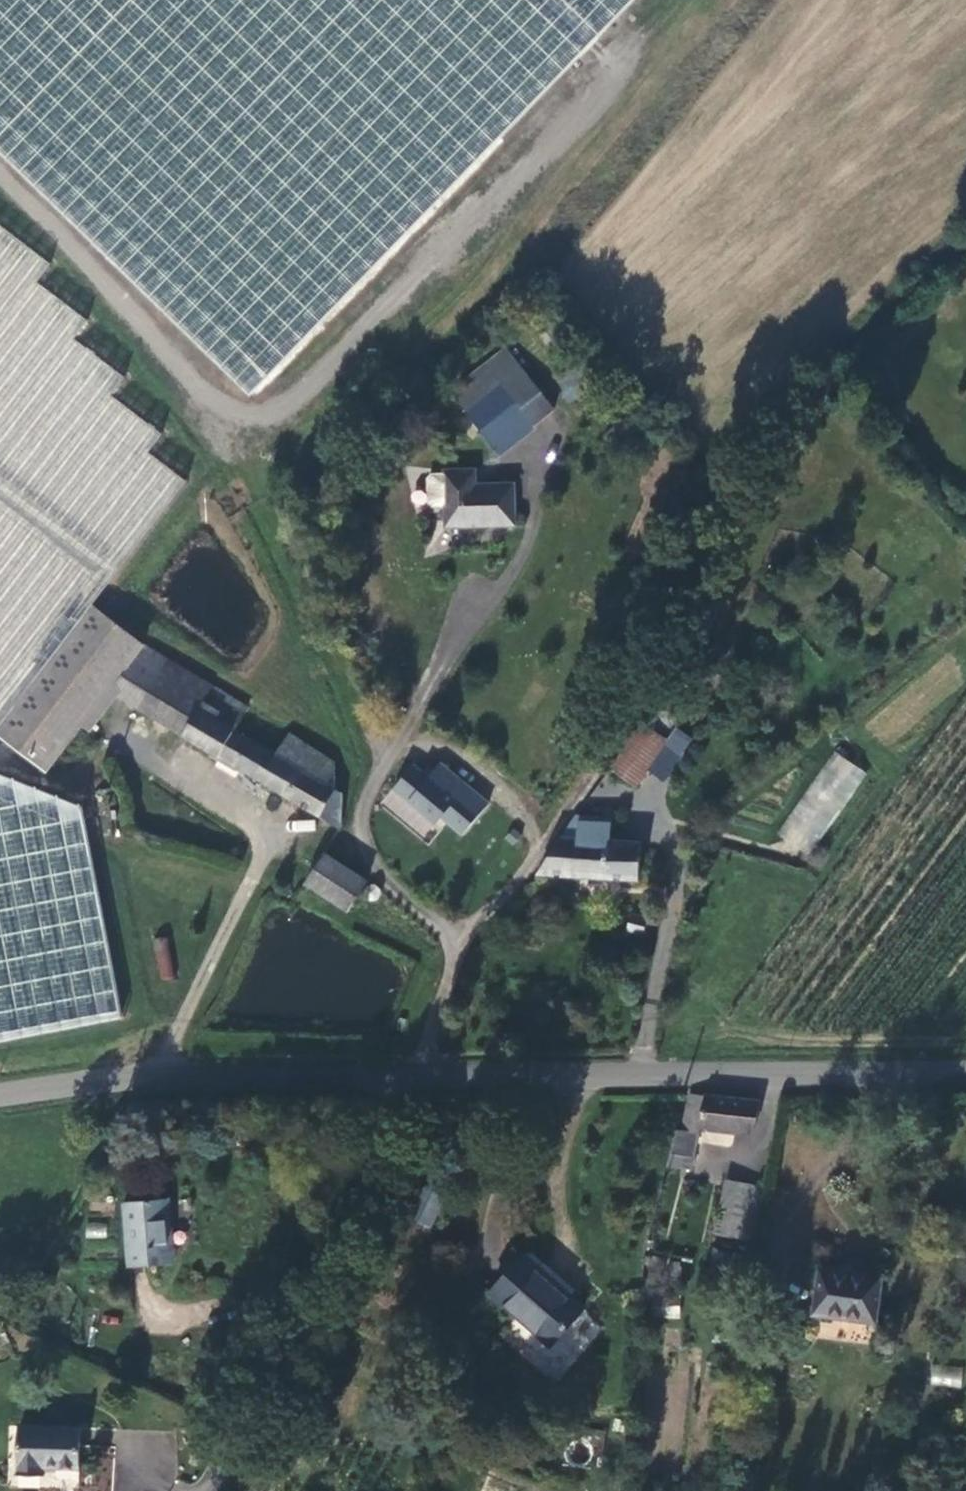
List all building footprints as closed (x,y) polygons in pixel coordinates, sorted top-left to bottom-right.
[(256,397),(642,0),(0,0),(0,148),(256,397)] [(66,600),(158,478),(119,449),(133,431),(82,393),(95,375),(44,336),(58,318),(6,280),(20,262),(0,247),(0,687),(66,600)] [(495,372),(532,419),(552,404),(504,343),(459,379),(452,391),(459,400),(495,372)] [(459,400),(496,448),(532,419),(495,372),(459,400)] [(444,521),(512,520),(511,479),(474,480),(474,465),(443,466),(443,469),(430,469),(426,473),(427,497),(431,501),(444,500),(444,521)] [(122,634),(66,600),(0,687),(0,759),(18,771),(57,717),(85,681),(122,634)] [(259,781),(327,816),(322,757),(275,730),(265,748),(211,721),(223,700),(134,644),(122,634),(85,681),(91,686),(141,717),(196,749),(259,781)] [(91,686),(85,681),(57,717),(63,722),(91,686)] [(642,719),(605,757),(625,783),(664,741),(642,719)] [(416,778),(428,763),(411,750),(400,765),(416,778)] [(809,858),(864,771),(831,750),(776,837),(809,858)] [(400,765),(381,789),(423,822),(453,783),(428,763),(416,778),(400,765)] [(67,802),(0,778),(0,1035),(112,1011),(67,802)] [(569,809),(547,842),(611,841),(610,812),(569,809)] [(636,840),(634,873),(655,873),(657,839),(636,840)] [(547,842),(532,869),(634,873),(636,840),(611,841),(547,842)] [(295,871),(321,889),(340,894),(356,869),(312,844),(295,871)] [(621,911),(619,928),(637,930),(637,914),(621,911)] [(165,936),(151,940),(162,981),(176,977),(165,936)] [(751,1097),(695,1090),(673,1150),(693,1153),(699,1126),(747,1129),(751,1097)] [(718,1214),(747,1218),(750,1183),(721,1179),(718,1214)] [(442,1195),(415,1183),(400,1214),(427,1227),(442,1195)] [(120,1202),(128,1265),(175,1259),(166,1195),(120,1202)] [(487,1291),(545,1342),(578,1305),(521,1254),(487,1291)] [(810,1313),(878,1318),(883,1273),(814,1267),(810,1313)] [(929,1384),(960,1387),(962,1367),(930,1364),(929,1384)] [(16,1475),(41,1475),(41,1468),(75,1468),(75,1425),(16,1425),(16,1475)]
